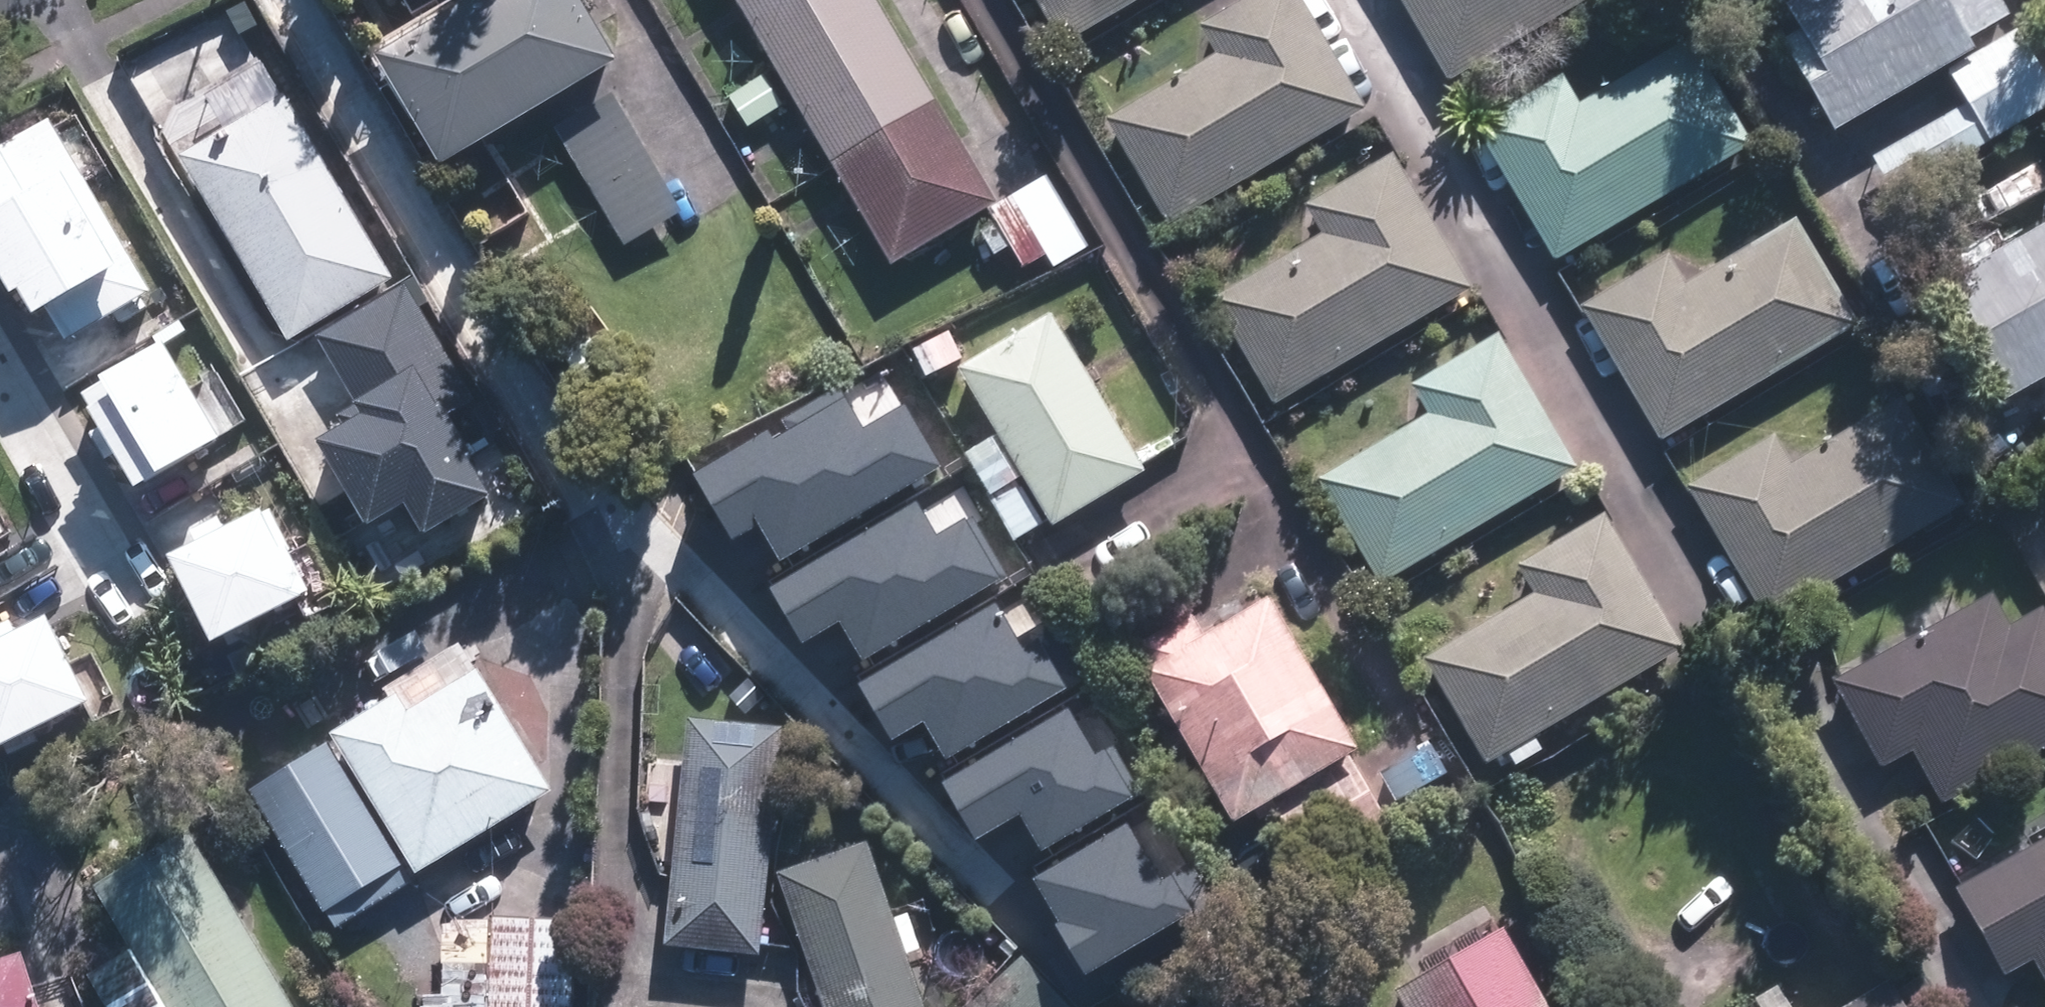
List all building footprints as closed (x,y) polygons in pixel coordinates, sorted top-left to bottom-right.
[(364,46),(428,157),(603,55),(572,0),(442,0),(364,46)] [(874,0),(733,0),(883,257),(989,196),(874,0)] [(1122,0),(1034,0),(1057,39),(1122,0)] [(1360,103),(1299,0),(1225,0),(1192,19),(1211,49),(1100,114),(1162,220),(1360,103)] [(1442,86),(1585,0),(1392,0),(1442,86)] [(1777,12),(1791,37),(1774,47),(1824,136),(1966,55),(1961,46),(2002,23),(1989,0),(1797,0),(1777,12)] [(1984,146),(2044,110),(2044,92),(2012,34),(1944,74),(1962,105),(1865,161),(1887,200),(1984,146)] [(1745,149),(1684,43),(1572,109),(1555,79),(1469,131),(1548,265),(1745,149)] [(783,117),(765,83),(733,100),(752,134),(783,117)] [(677,207),(605,87),(549,122),(619,240),(677,207)] [(385,271),(278,89),(172,151),(279,333),(385,271)] [(0,126),(0,281),(12,304),(32,294),(47,321),(129,278),(37,106),(0,126)] [(1269,399),(1466,283),(1386,148),(1300,200),(1317,230),(1207,295),(1269,399)] [(1084,242),(1041,171),(982,206),(1019,267),(1047,251),(1053,261),(1084,242)] [(1939,282),(1954,308),(1936,318),(1987,407),(2044,374),(2044,221),(1939,282)] [(1852,328),(1791,222),(1680,288),(1662,258),(1576,310),(1656,445),(1852,328)] [(158,305),(62,365),(129,471),(224,411),(158,305)] [(1043,521),(1138,465),(1045,307),(951,363),(1043,521)] [(920,369),(955,352),(942,328),(907,346),(920,369)] [(1375,579),(1572,462),(1492,328),(1405,378),(1423,408),(1313,474),(1375,579)] [(882,371),(696,476),(732,539),(760,523),(779,555),(937,466),(882,371)] [(420,453),(378,380),(301,423),(344,498),(420,453)] [(1956,508),(1894,401),(1783,468),(1766,438),(1680,488),(1759,624),(1956,508)] [(1011,534),(1037,518),(1005,461),(978,477),(1011,534)] [(193,624),(238,600),(294,572),(241,468),(185,496),(139,519),(193,624)] [(945,487),(770,586),(801,641),(837,621),(858,657),(997,578),(945,487)] [(1480,760),(1677,643),(1597,509),(1511,559),(1528,589),(1418,655),(1480,760)] [(72,660),(24,584),(0,599),(0,705),(72,660)] [(1350,742),(1258,590),(1195,629),(1181,606),(1126,639),(1139,662),(1135,665),(1226,817),(1350,742)] [(1825,678),(1873,767),(1904,749),(1934,803),(2044,743),(2044,621),(2037,605),(2002,624),(1985,591),(1825,678)] [(996,604),(858,683),(890,739),(922,722),(943,758),(1063,690),(1046,661),(1033,668),(996,604)] [(473,671),(403,712),(392,696),(326,736),(411,877),(548,793),(473,671)] [(1076,706),(942,782),(974,837),(1019,811),(1041,850),(1138,795),(1110,746),(1101,750),(1076,706)] [(656,940),(752,949),(775,725),(679,714),(656,940)] [(409,883),(326,745),(247,793),(330,930),(409,883)] [(1385,822),(1345,753),(1267,799),(1308,868),(1385,822)] [(1139,818),(1035,876),(1089,971),(1211,902),(1169,828),(1151,839),(1139,818)] [(1946,886),(1996,974),(2027,957),(2044,989),(2044,831),(1946,886)] [(90,889),(128,953),(84,978),(102,1006),(286,1006),(186,833),(90,889)] [(861,836),(770,867),(818,1006),(919,1006),(861,836)] [(572,915),(485,912),(481,1006),(567,1006),(572,915)] [(1498,924),(1388,987),(1399,1006),(1546,1006),(1498,924)] [(20,950),(0,956),(0,1006),(38,1006),(20,950)] [(963,1006),(1064,1006),(1014,953),(960,1003),(963,1006)] [(1881,971),(1822,1006),(1903,1006),(1881,971)]
